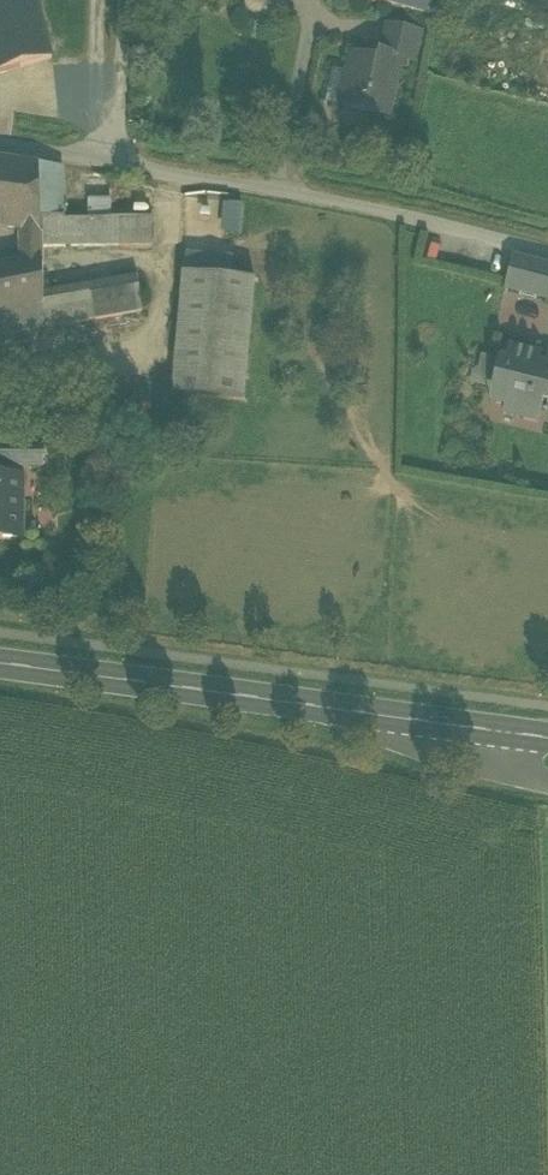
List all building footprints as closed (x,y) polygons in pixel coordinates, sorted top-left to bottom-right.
[(53,58),(37,0),(0,0),(0,71),(53,58)] [(387,6),(430,16),(433,0),(388,0),(387,6)] [(400,59),(415,63),(422,35),(387,27),(381,53),(400,58),(400,59)] [(343,107),(387,117),(400,59),(400,58),(381,53),(364,50),(362,57),(354,55),(350,74),(343,107)] [(325,103),(343,107),(350,74),(333,70),(325,103)] [(20,248),(42,247),(42,246),(119,245),(119,246),(153,245),(153,217),(113,217),(110,217),(110,218),(89,218),(65,219),(63,167),(39,163),(0,158),(0,226),(20,229),(20,248)] [(110,217),(113,217),(112,198),(88,198),(89,218),(110,218),(110,217)] [(242,203),(223,203),(222,233),(241,234),(242,203)] [(43,263),(42,247),(20,248),(21,260),(8,263),(9,269),(43,263)] [(185,251),(184,273),(233,278),(235,255),(185,251)] [(547,300),(547,263),(513,254),(505,288),(547,300)] [(142,310),(138,277),(90,285),(91,285),(44,293),(43,263),(9,269),(8,263),(0,264),(0,335),(142,310)] [(173,393),(245,399),(255,280),(233,278),(184,273),(173,393)] [(538,419),(543,397),(547,398),(547,350),(545,364),(539,363),(541,353),(510,345),(507,359),(500,357),(494,381),(510,385),(505,405),(504,410),(538,419)] [(494,381),(500,357),(481,353),(475,376),(494,381)] [(489,401),(505,405),(510,385),(494,381),(489,401)] [(41,466),(42,443),(0,442),(0,465),(41,466)] [(20,536),(21,477),(0,476),(0,536),(20,536)]
